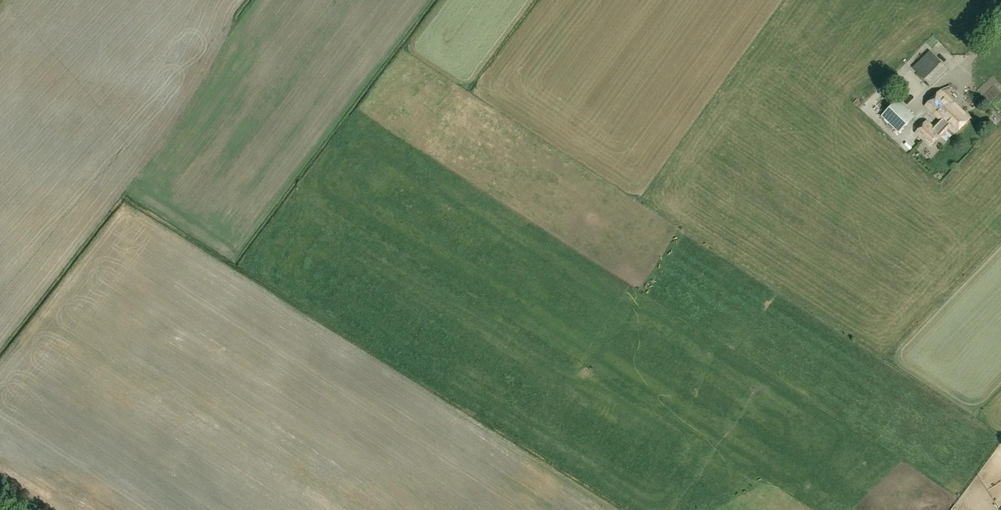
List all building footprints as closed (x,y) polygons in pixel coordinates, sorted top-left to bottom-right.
[(931,87),(948,69),(929,50),(912,67),(931,87)] [(940,134),(947,127),(955,134),(970,118),(941,89),(925,105),(941,121),(934,128),(927,121),(915,132),(929,146),(941,135),(940,134)] [(899,133),(915,116),(897,99),(881,115),(899,133)]
